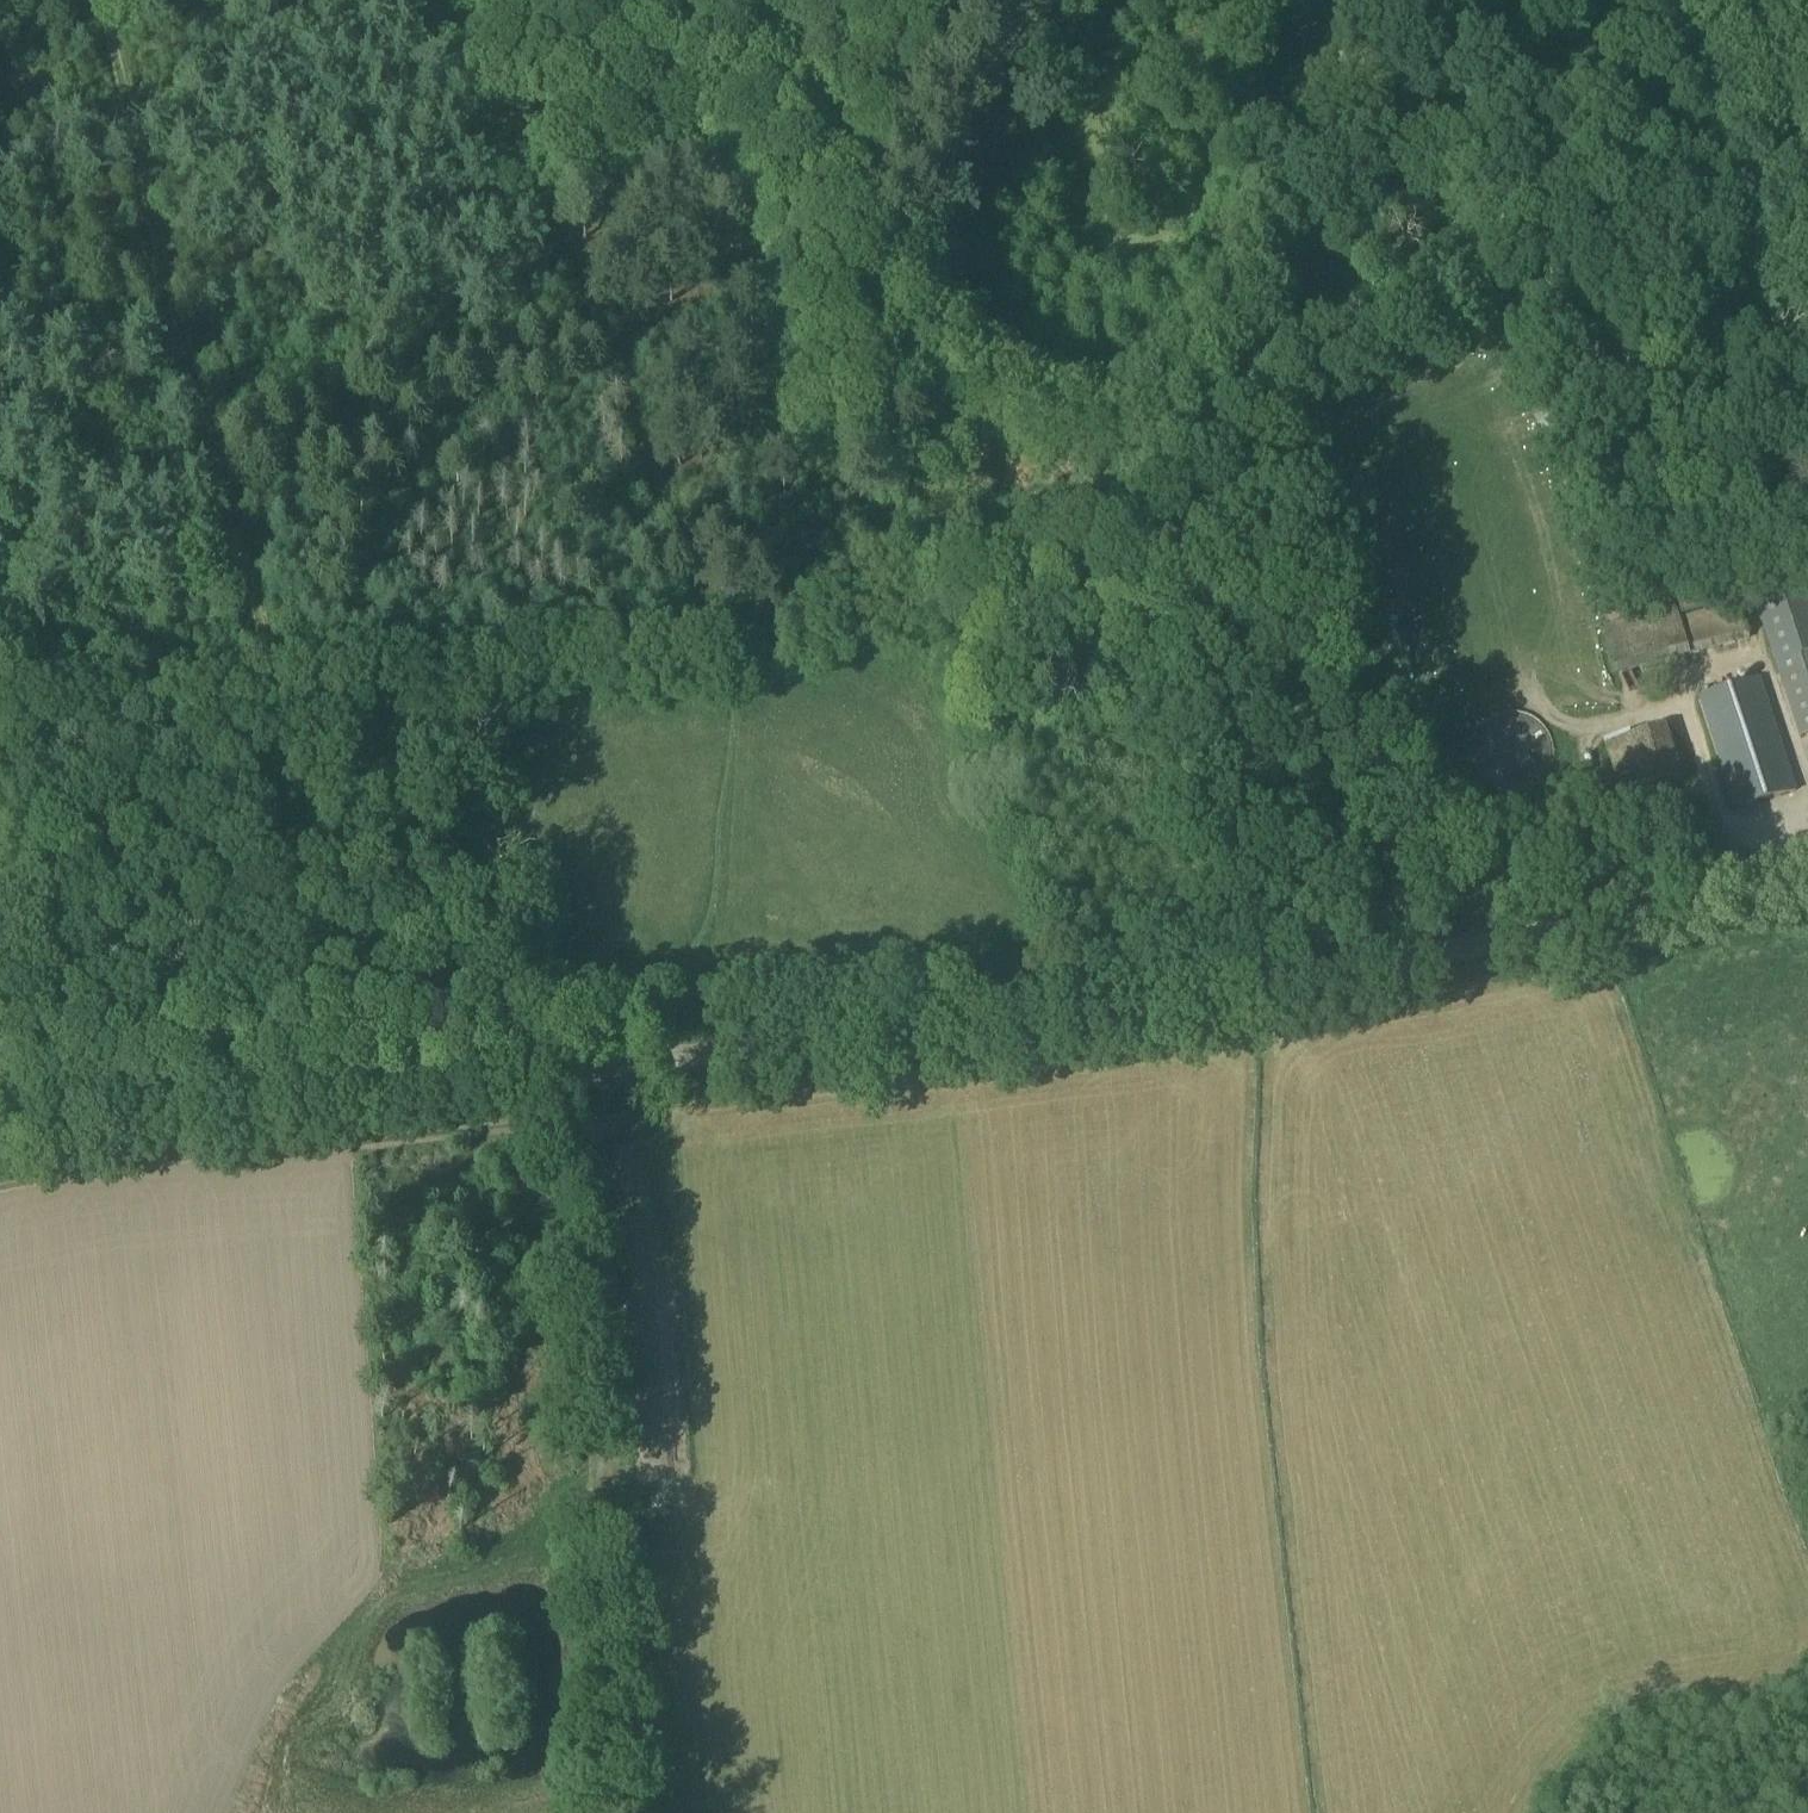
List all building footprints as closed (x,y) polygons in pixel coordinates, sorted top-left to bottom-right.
[(1800,740),(1807,737),(1807,592),(1757,609),(1800,740)] [(1757,649),(1750,622),(1696,635),(1693,621),(1626,638),(1637,679),(1757,649)] [(1699,701),(1736,814),(1796,794),(1761,681),(1699,701)] [(1541,762),(1541,754),(1541,746),(1539,740),(1535,734),(1530,727),(1523,721),(1516,718),(1508,717),(1501,717),(1494,718),(1489,720),(1481,724),(1475,729),(1471,736),(1468,741),(1467,749),(1466,756),(1467,762),(1469,769),(1473,775),(1478,781),(1483,785),(1489,789),(1497,791),(1504,792),(1510,791),(1518,789),(1525,785),(1531,780),(1535,775),(1539,768),(1541,762)] [(1666,731),(1599,752),(1619,819),(1687,799),(1666,731)]
